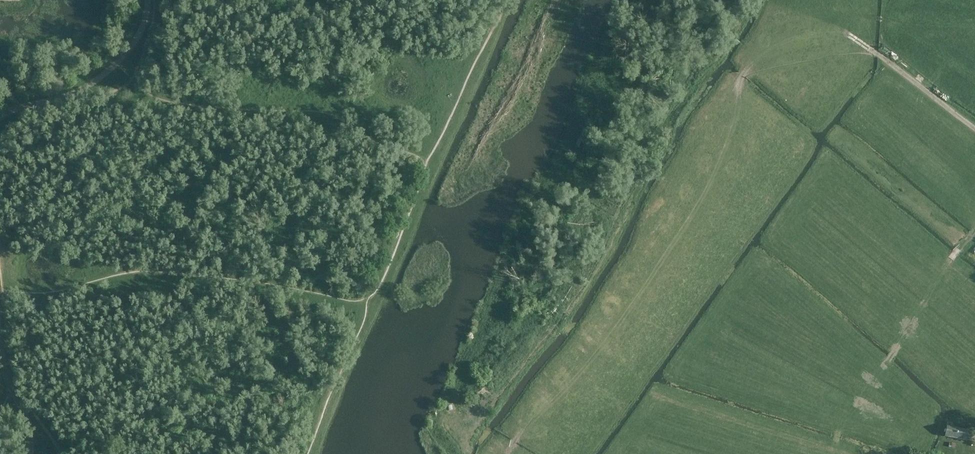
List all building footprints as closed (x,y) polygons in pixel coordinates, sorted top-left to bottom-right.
[(967,440),(969,431),(951,427),(952,423),(947,422),(944,436),(967,440)]
